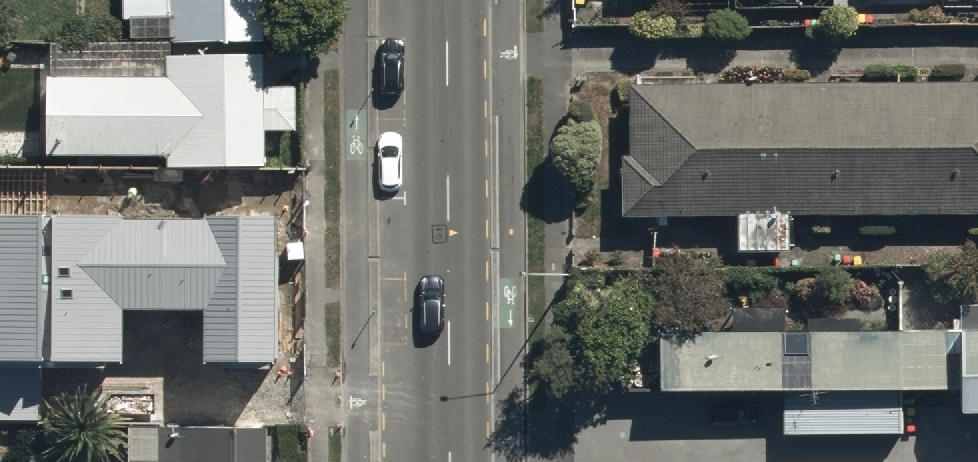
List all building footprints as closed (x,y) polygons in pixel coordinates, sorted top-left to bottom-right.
[(123,17),(132,18),(132,35),(176,35),(176,40),(268,41),(269,0),(123,0),(123,17)] [(167,75),(46,76),(47,153),(169,153),(169,169),(264,169),(264,54),(167,54),(167,75)] [(631,79),(631,150),(621,150),(620,211),(736,212),(736,248),(789,249),(789,211),(977,212),(977,79),(631,79)] [(0,215),(0,362),(122,363),(122,309),(203,309),(203,361),(275,362),(276,216),(0,215)] [(785,330),(657,328),(657,388),(951,384),(950,325),(859,326),(858,310),(798,311),(798,344),(785,345),(785,330)] [(962,322),(962,406),(977,406),(977,322),(962,322)] [(901,400),(785,401),(785,433),(901,433),(901,400)] [(129,421),(129,461),(287,461),(287,459),(266,459),(266,423),(129,421)]
